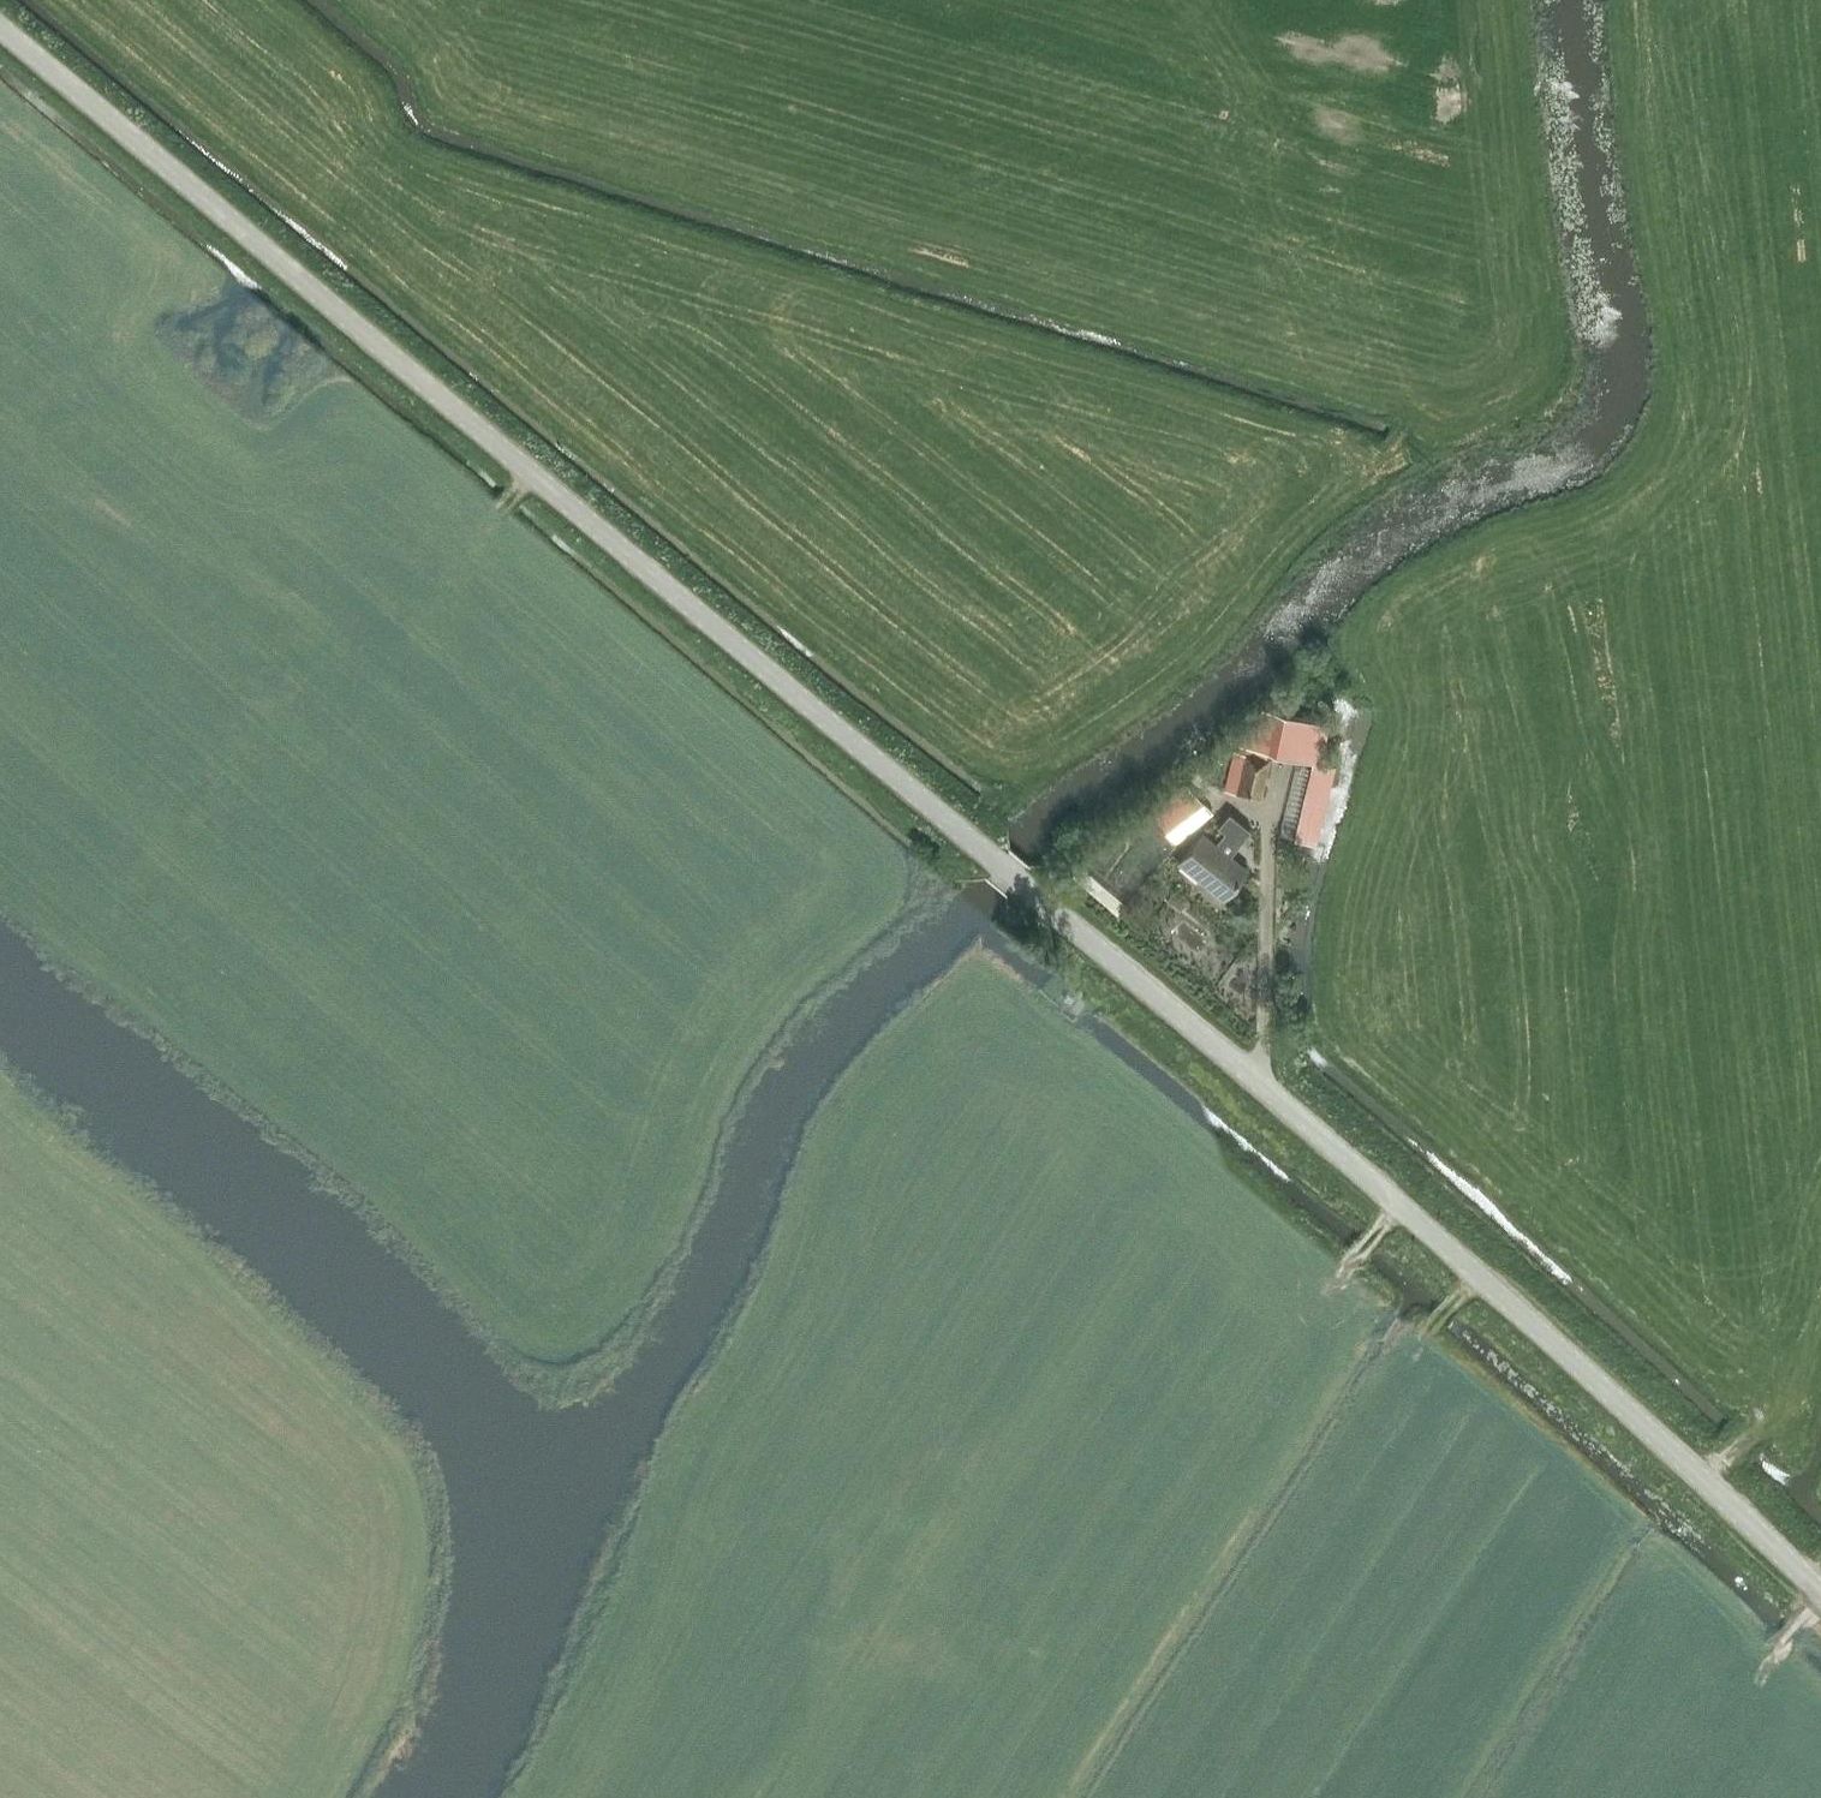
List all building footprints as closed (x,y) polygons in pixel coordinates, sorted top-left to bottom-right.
[(1264,755),(1265,751),(1321,763),(1328,725),(1261,709),(1248,724),(1240,745),(1239,750),(1264,755)] [(1269,759),(1233,753),(1225,791),(1260,799),(1269,759)] [(1335,766),(1313,761),(1294,839),(1315,844),(1335,766)] [(1164,831),(1202,801),(1184,781),(1146,811),(1164,831)] [(1179,861),(1224,898),(1247,870),(1230,856),(1250,831),(1229,814),(1219,827),(1225,833),(1216,845),(1202,833),(1179,861)]
